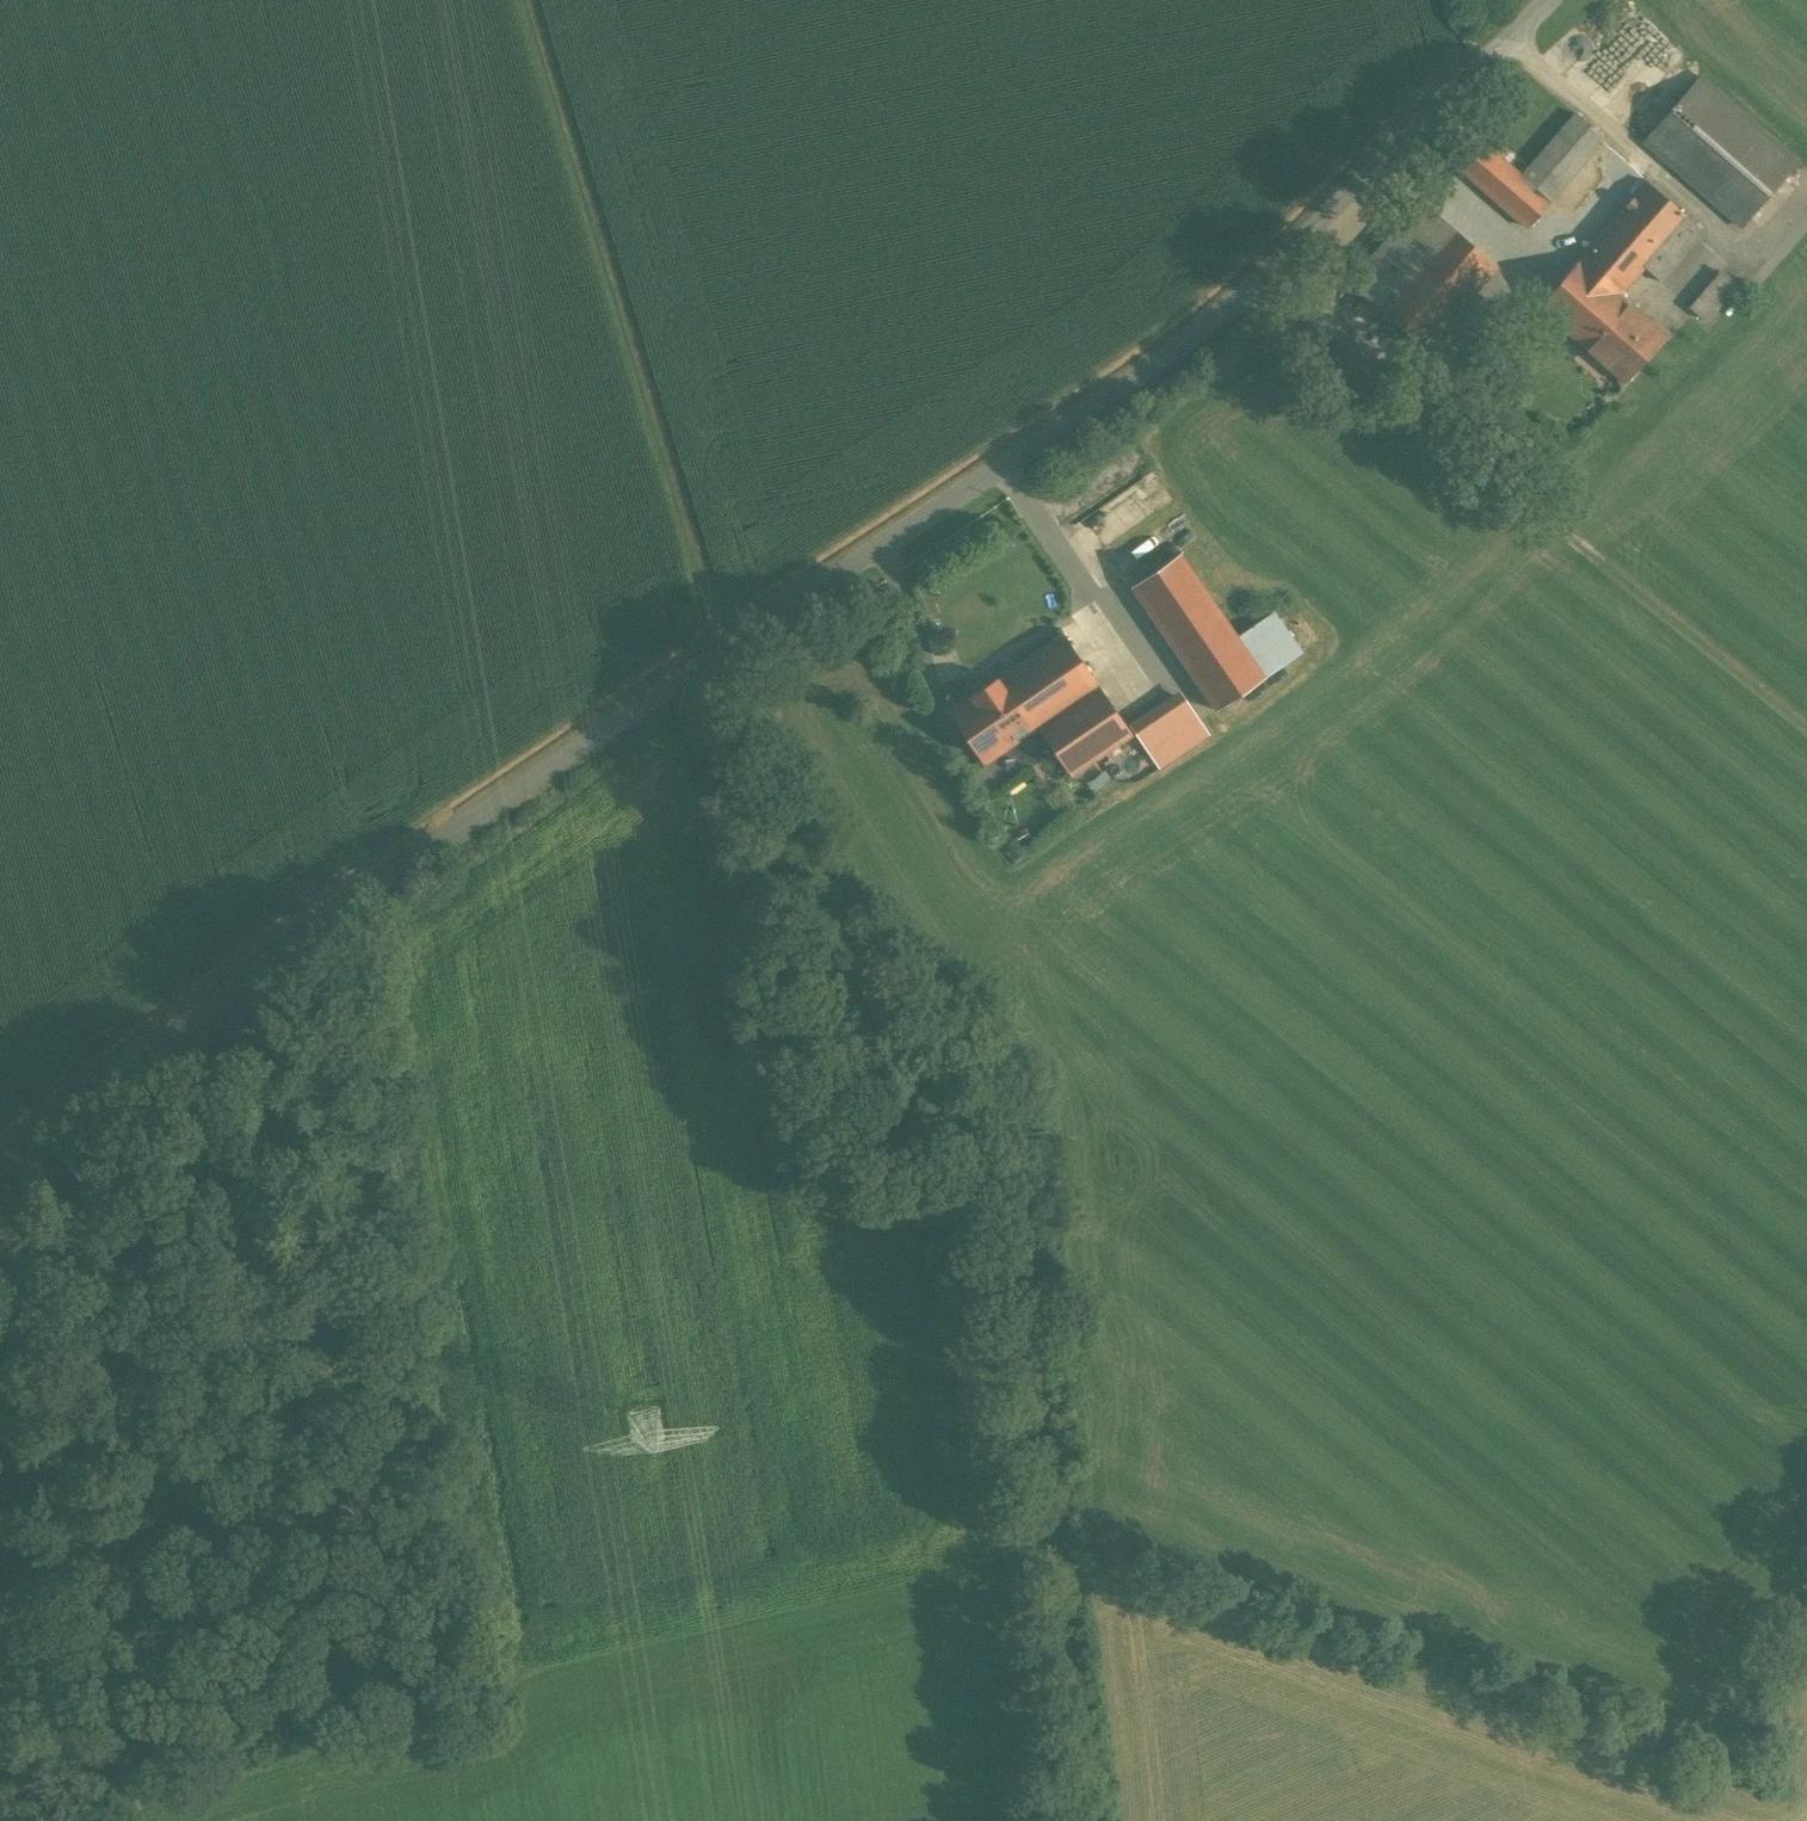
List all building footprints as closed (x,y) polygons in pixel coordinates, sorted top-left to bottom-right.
[(1797,159),(1701,75),(1642,142),(1738,226),(1797,159)] [(1528,226),(1601,137),(1570,110),(1519,169),(1474,130),(1450,157),(1528,226)] [(1579,341),(1620,294),(1644,267),(1661,282),(1703,229),(1645,179),(1538,304),(1579,341)] [(1424,346),(1495,265),(1417,200),(1349,280),(1424,346)] [(1720,269),(1689,306),(1702,317),(1735,281),(1720,269)] [(1620,294),(1579,341),(1624,382),(1666,337),(1620,294)] [(1181,553),(1134,586),(1217,709),(1301,655),(1274,614),(1238,635),(1181,553)] [(983,762),(1036,726),(1097,684),(1061,633),(947,712),(983,762)] [(1132,734),(1097,684),(1036,726),(1071,776),(1132,734)] [(1211,733),(1186,699),(1138,731),(1160,768),(1211,733)]
